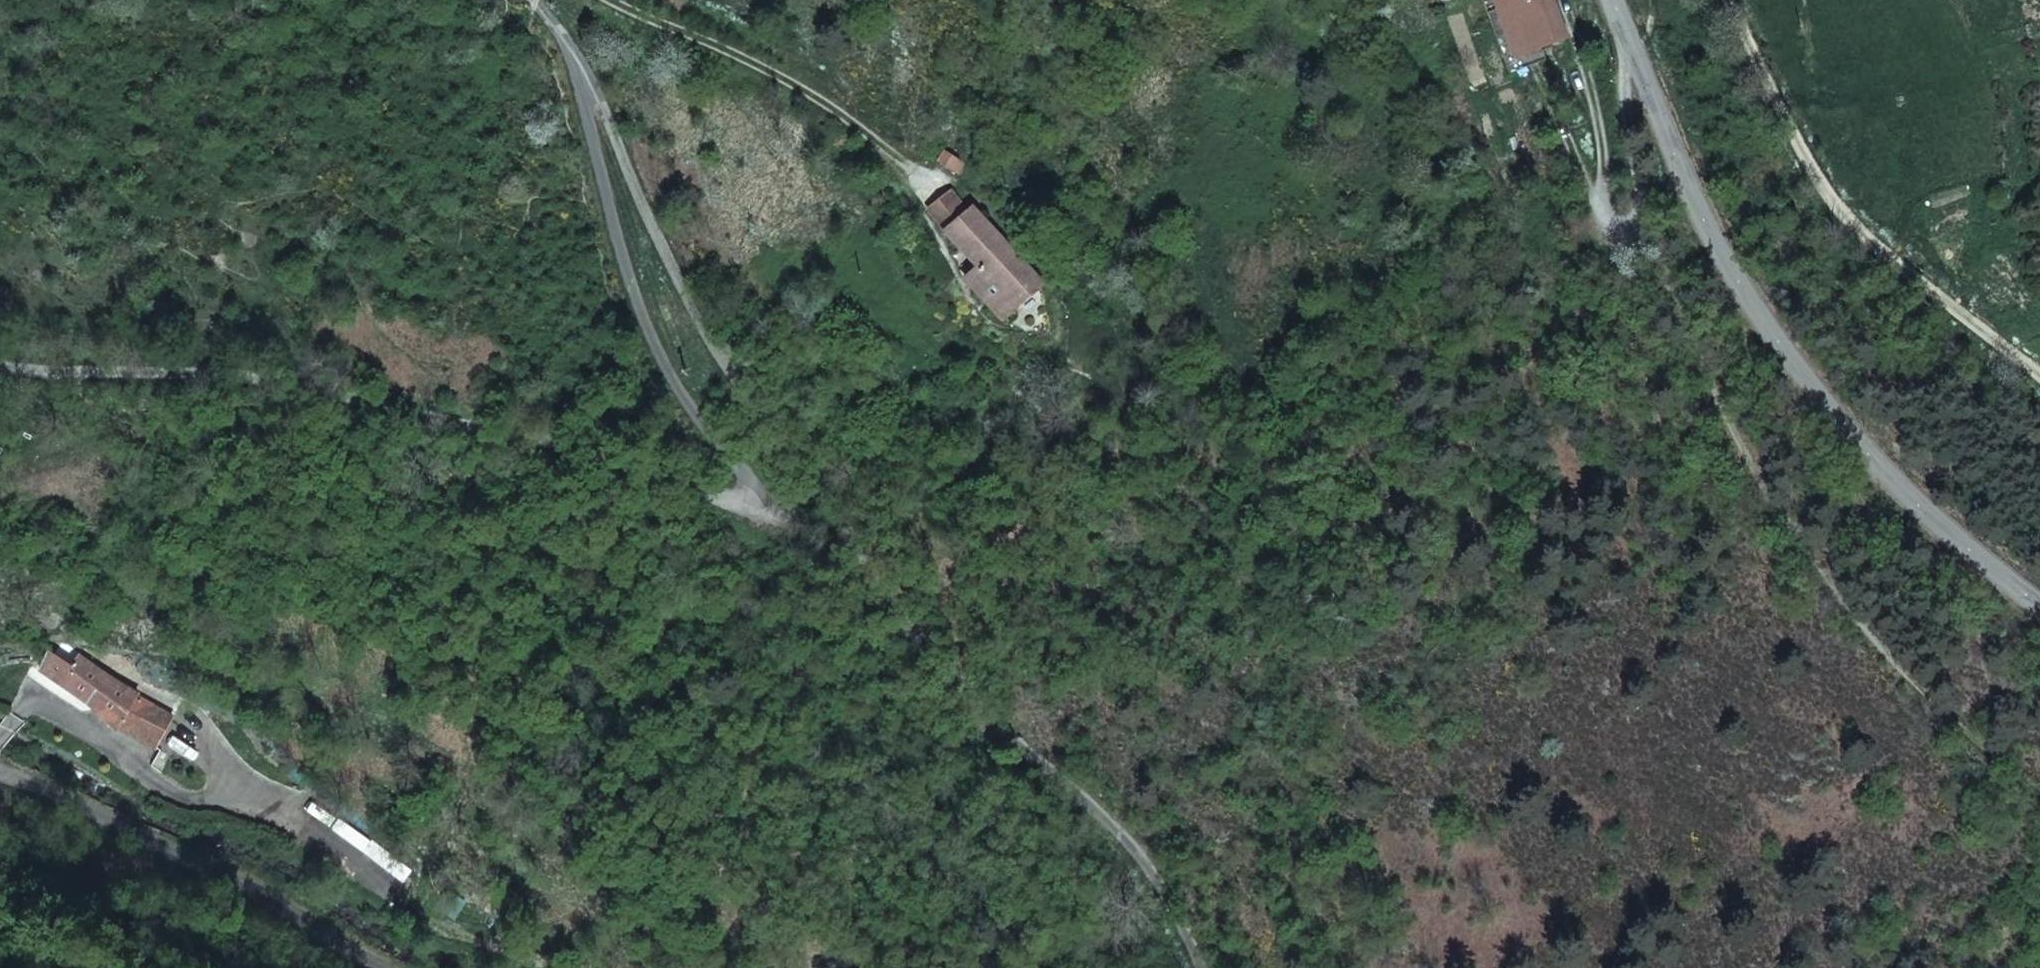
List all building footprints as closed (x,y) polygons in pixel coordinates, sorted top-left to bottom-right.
[(1571,0),(1517,0),(1535,50),(1583,33),(1571,0)] [(1052,274),(984,198),(956,221),(987,257),(976,267),(1011,310),(1052,274)] [(53,637),(40,655),(115,712),(142,728),(163,697),(142,679),(152,665),(136,653),(134,656),(126,667),(83,647),(75,655),(53,637)]
